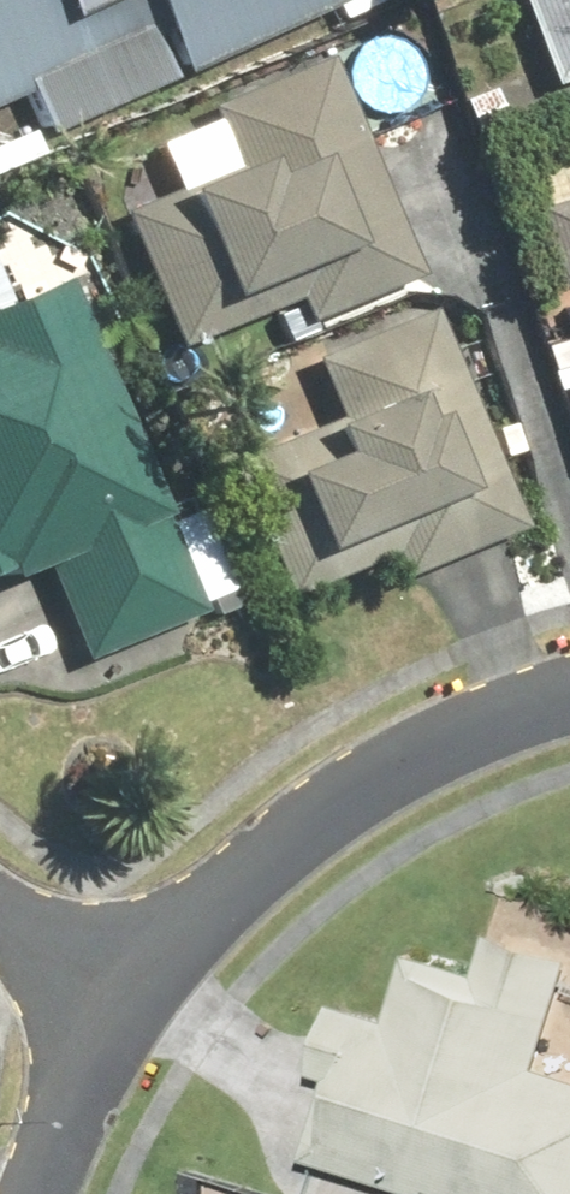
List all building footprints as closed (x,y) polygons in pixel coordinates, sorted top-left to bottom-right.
[(166,46),(181,83),(343,15),(337,0),(0,0),(0,115),(166,46)] [(554,98),(569,92),(569,0),(516,0),(554,98)] [(234,170),(119,218),(178,359),(300,309),(309,330),(420,284),(326,62),(209,111),(234,170)] [(540,214),(562,291),(569,288),(569,205),(540,214)] [(49,568),(86,665),(206,620),(78,283),(0,313),(0,587),(49,568)] [(231,470),(287,605),(395,560),(406,586),(528,536),(433,310),(311,361),(338,426),(231,470)] [(544,1077),(569,988),(569,964),(494,942),(483,979),(416,960),(381,1081),(343,1070),(313,1175),(380,1193),(569,1193),(569,1085),(544,1077)]
